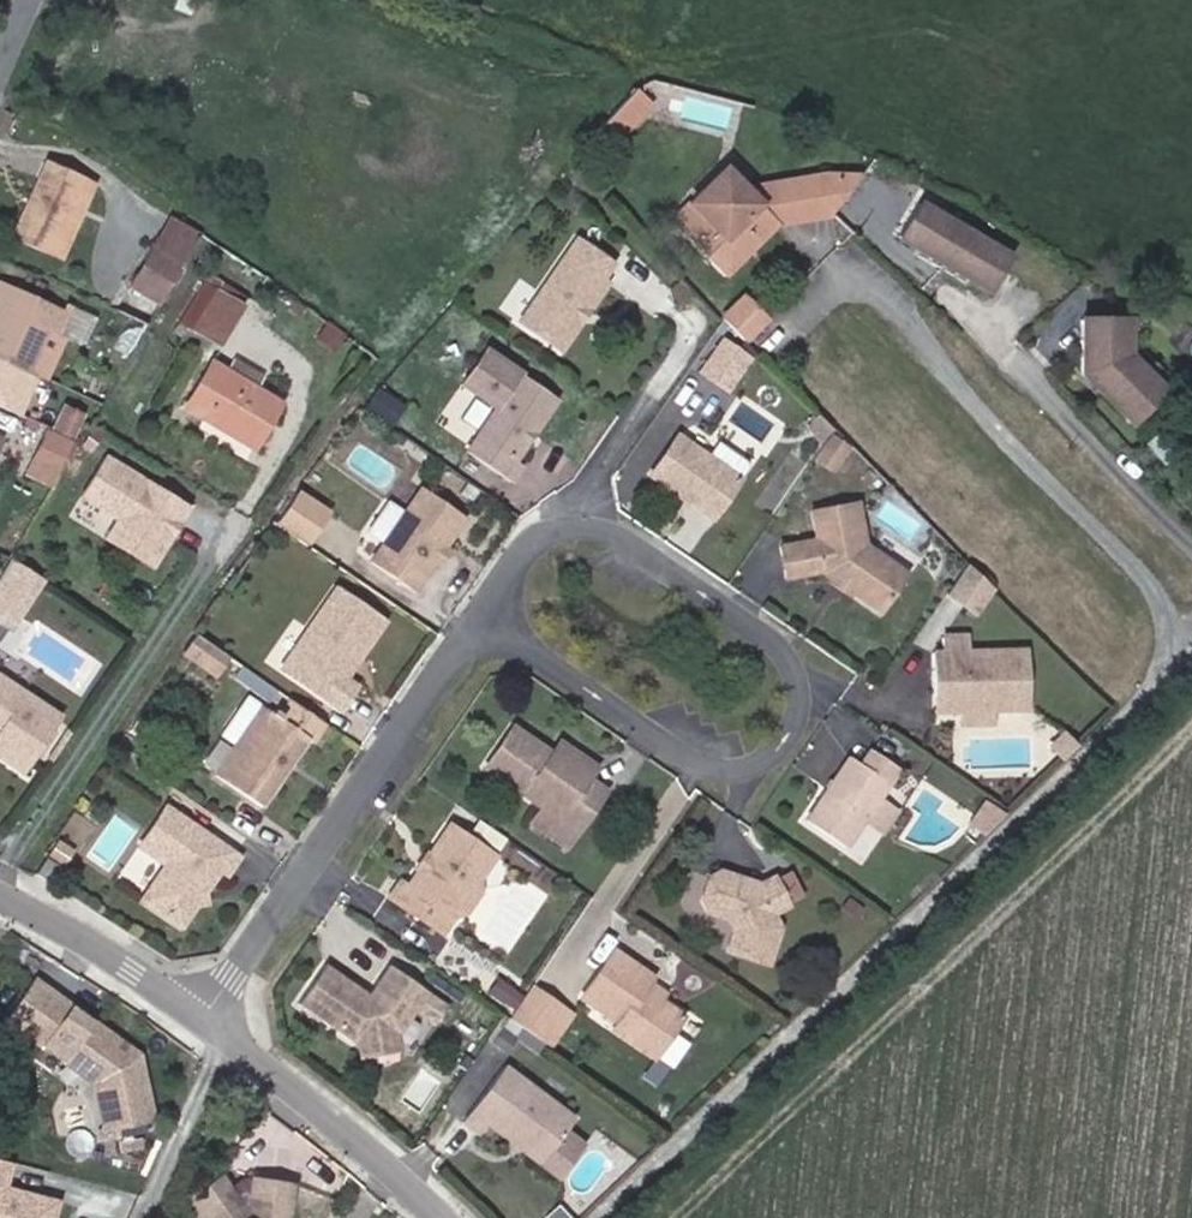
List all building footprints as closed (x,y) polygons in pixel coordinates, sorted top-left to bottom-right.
[(594,154),(606,165),(638,131),(625,119),(594,154)] [(50,164),(16,242),(59,261),(89,181),(50,164)] [(873,183),(841,178),(803,179),(804,217),(841,217),(873,183)] [(70,266),(104,187),(89,181),(59,261),(70,266)] [(736,289),(791,237),(739,181),(689,228),(694,233),(689,239),(736,289)] [(156,310),(194,231),(160,215),(122,294),(156,310)] [(994,304),(1014,270),(921,216),(901,249),(994,304)] [(615,282),(624,267),(589,244),(534,329),(574,356),(592,330),(585,325),(594,313),(602,314),(621,286),(615,282)] [(213,346),(238,303),(200,280),(174,323),(213,346)] [(32,378),(61,319),(8,293),(1,308),(8,311),(0,328),(0,411),(23,423),(42,383),(32,378)] [(765,340),(787,319),(766,297),(744,318),(765,340)] [(592,330),(602,314),(594,313),(585,325),(592,330)] [(311,341),(330,355),(344,335),(325,321),(311,341)] [(1134,436),(1167,403),(1131,368),(1131,332),(1086,332),(1085,386),(1134,436)] [(744,336),(720,372),(735,382),(759,346),(744,336)] [(749,391),(773,355),(759,346),(735,382),(749,391)] [(469,390),(501,414),(471,458),(515,490),(528,471),(521,466),(563,405),(492,356),(469,390)] [(268,466),(294,425),(226,385),(202,425),(268,466)] [(415,411),(389,393),(376,413),(402,430),(415,411)] [(1178,424),(1191,438),(1191,411),(1178,424)] [(833,472),(846,442),(824,432),(811,463),(833,472)] [(87,456),(58,441),(42,474),(68,489),(87,456)] [(850,480),(869,453),(853,441),(835,470),(850,480)] [(9,450),(0,445),(0,469),(9,450)] [(731,533),(757,496),(767,480),(735,458),(724,473),(695,453),(669,490),(697,509),(705,507),(714,512),(713,520),(731,533)] [(68,499),(105,518),(92,542),(147,571),(183,502),(92,454),(68,499)] [(35,488),(61,501),(68,489),(42,474),(35,488)] [(307,544),(324,505),(283,487),(266,526),(307,544)] [(378,534),(394,545),(381,564),(417,593),(428,577),(434,581),(476,520),(431,490),(414,515),(398,504),(378,534)] [(697,509),(713,520),(714,512),(705,507),(697,509)] [(860,592),(872,601),(871,608),(896,626),(927,588),(885,560),(875,514),(828,525),(834,551),(796,559),(803,591),(838,584),(850,594),(860,592)] [(1012,589),(988,564),(968,594),(995,614),(1012,589)] [(22,637),(49,592),(20,574),(0,607),(0,622),(22,637)] [(850,594),(846,600),(864,612),(871,608),(872,601),(860,592),(850,594)] [(361,662),(368,662),(392,628),(343,594),(288,671),(349,714),(362,693),(347,684),(361,662)] [(933,649),(932,694),(946,693),(959,708),(994,709),(1028,709),(1028,650),(968,649),(969,633),(944,633),(943,649),(933,649)] [(227,678),(237,662),(214,646),(206,641),(194,658),(227,678)] [(0,764),(0,765),(34,788),(71,737),(0,686),(0,742),(5,735),(15,742),(10,749),(0,764)] [(932,694),(932,708),(959,708),(946,693),(932,694)] [(249,752),(274,715),(261,706),(236,742),(249,752)] [(274,715),(249,752),(228,783),(270,812),(294,778),(291,773),(300,762),(304,764),(317,746),(323,751),(337,731),(302,707),(293,720),(286,714),(283,718),(274,715)] [(959,723),(993,723),(994,709),(959,708),(959,723)] [(1050,743),(1063,756),(1077,743),(1063,729),(1050,743)] [(596,838),(624,798),(607,786),(609,782),(572,758),(570,760),(565,767),(553,759),(556,750),(532,734),(505,775),(596,838)] [(0,742),(10,749),(15,742),(5,735),(0,742)] [(616,774),(578,748),(572,758),(609,782),(616,774)] [(570,760),(556,750),(553,759),(565,767),(570,760)] [(300,762),(291,773),(294,778),(304,764),(300,762)] [(902,795),(911,781),(884,762),(875,777),(902,795)] [(902,795),(875,777),(861,768),(819,831),(856,858),(873,834),(890,811),(902,795)] [(873,834),(892,847),(908,823),(890,811),(873,834)] [(151,850),(179,870),(163,892),(165,912),(190,929),(204,910),(216,894),(233,873),(240,877),(251,861),(177,813),(151,850)] [(986,838),(992,829),(987,825),(981,834),(986,838)] [(425,893),(418,887),(405,906),(458,943),(472,923),(472,911),(486,890),(496,890),(513,865),(467,833),(425,893)] [(54,857),(38,880),(70,897),(83,878),(54,857)] [(800,917),(785,890),(770,897),(731,883),(721,889),(712,913),(724,927),(740,933),(748,931),(751,941),(745,943),(738,963),(780,976),(792,939),(785,925),(800,917)] [(487,921),(501,901),(496,890),(486,890),(472,911),(472,923),(487,921)] [(163,892),(155,904),(165,912),(163,892)] [(204,910),(219,909),(216,894),(204,910)] [(740,933),(745,943),(751,941),(748,931),(740,933)] [(665,994),(668,990),(630,966),(600,1012),(637,1035),(631,1045),(673,1072),(700,1029),(681,1016),(660,1003),(665,994)] [(408,972),(387,1003),(341,971),(314,1012),(376,1053),(414,1048),(435,1018),(454,1032),(467,1013),(408,972)] [(482,994),(506,1009),(516,993),(492,977),(482,994)] [(33,983),(8,1020),(45,1046),(71,1009),(33,983)] [(681,1016),(687,1009),(665,994),(660,1003),(681,1016)] [(524,1029),(549,1047),(569,1015),(544,999),(524,1029)] [(65,1059),(90,1022),(71,1009),(45,1046),(65,1059)] [(549,1047),(562,1056),(583,1024),(569,1015),(549,1047)] [(153,1119),(138,1055),(90,1022),(65,1059),(98,1082),(109,1129),(153,1119)] [(376,1069),(416,1064),(414,1048),(376,1053),(376,1069)] [(489,1144),(497,1133),(514,1146),(520,1139),(555,1166),(575,1138),(584,1126),(515,1077),(473,1131),(489,1144)] [(569,1187),(593,1151),(575,1138),(555,1166),(550,1173),(569,1187)] [(514,1146),(550,1173),(555,1166),(520,1139),(514,1146)] [(195,1217),(208,1217),(202,1207),(228,1190),(219,1176),(183,1199),(195,1217)] [(253,1176),(252,1182),(243,1180),(228,1190),(202,1207),(208,1217),(286,1217),(293,1184),(253,1176)]
